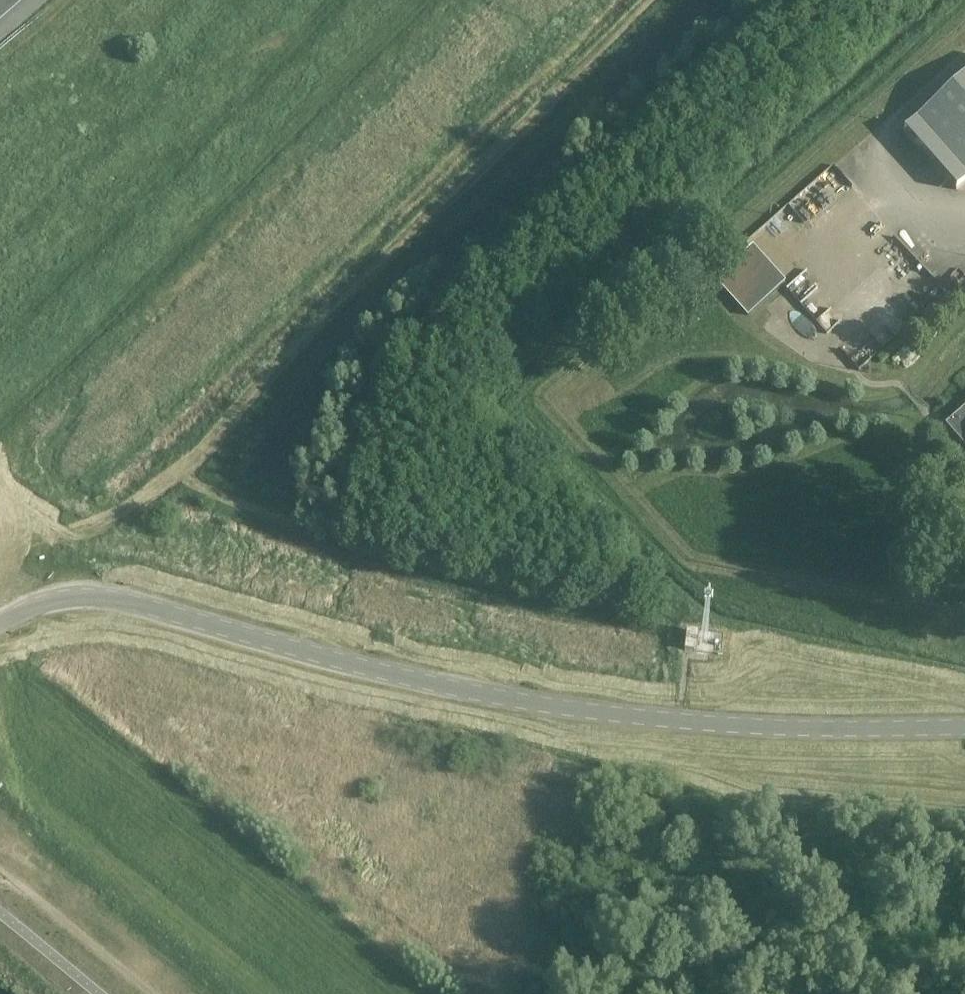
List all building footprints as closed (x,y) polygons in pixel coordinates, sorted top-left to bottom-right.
[(964,181),(964,76),(905,128),(958,188),(964,181)] [(815,204),(799,213),(805,223),(821,214),(815,204)] [(865,240),(877,250),(886,241),(874,230),(865,240)] [(722,284),(759,252),(753,244),(716,277),(722,284)] [(722,284),(729,292),(766,259),(759,252),(722,284)] [(772,266),(766,259),(729,292),(735,299),(772,266)] [(772,266),(735,299),(741,306),(778,274),(772,266)] [(778,274),(741,306),(748,313),(785,281),(778,274)] [(821,324),(829,335),(841,326),(832,315),(821,324)] [(964,447),(964,407),(945,424),(964,447)] [(685,650),(697,651),(699,631),(687,630),(685,650)]
